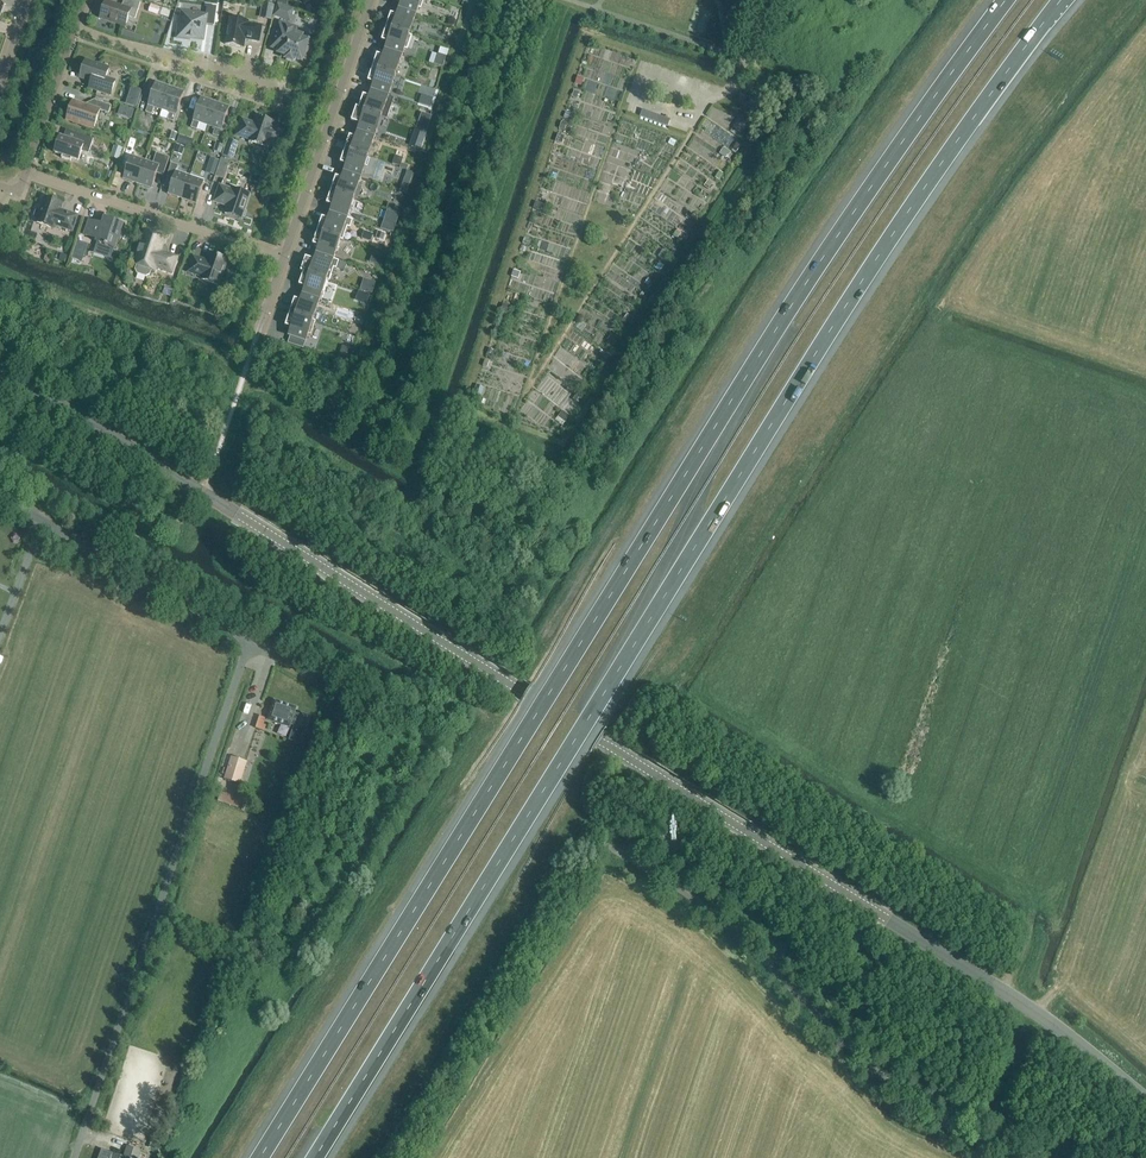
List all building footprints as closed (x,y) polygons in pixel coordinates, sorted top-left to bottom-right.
[(141,3),(133,0),(124,0),(122,7),(106,2),(101,19),(125,27),(129,17),(135,19),(141,3)] [(424,0),(396,0),(395,1),(402,3),(400,10),(416,15),(418,9),(421,9),(424,0)] [(272,21),(275,6),(262,4),(260,19),(272,21)] [(291,22),(295,10),(277,4),(273,17),(291,22)] [(158,16),(161,8),(151,5),(149,13),(158,16)] [(214,26),(217,7),(207,6),(206,17),(183,13),(181,26),(179,26),(177,38),(190,40),(190,38),(203,40),(205,25),(214,26)] [(409,35),(416,15),(400,10),(398,16),(391,14),(386,28),(412,37),(412,36),(409,35)] [(260,43),(263,26),(248,24),(249,22),(230,19),(225,45),(244,48),(245,40),(260,43)] [(302,40),(304,35),(296,32),(297,29),(280,23),(272,48),(280,51),(279,54),(287,57),(286,59),(293,62),(294,59),(302,62),(304,57),(305,57),(306,56),(309,49),(308,47),(307,47),(309,42),(302,40)] [(407,50),(412,37),(386,28),(382,41),(388,44),(386,51),(402,56),(405,49),(407,50)] [(396,76),(402,56),(386,51),(384,57),(377,55),(373,69),(396,76)] [(439,54),(435,64),(442,66),(445,56),(439,54)] [(106,79),(109,69),(86,61),(81,78),(97,84),(95,91),(111,96),(115,82),(106,79)] [(389,97),(396,76),(373,69),(368,82),(375,84),(372,91),(389,97)] [(581,86),(584,79),(577,77),(575,84),(581,86)] [(162,111),(170,87),(156,83),(148,106),(146,113),(152,115),(154,108),(162,111)] [(176,115),(184,92),(170,87),(162,111),(170,113),(168,120),(174,122),(176,115)] [(356,108),(356,109),(382,117),(385,118),(392,98),(389,97),(372,91),(370,98),(363,96),(359,109),(356,108)] [(136,107),(139,98),(130,95),(127,104),(136,107)] [(430,108),(433,100),(422,96),(419,104),(430,108)] [(207,126),(215,103),(201,98),(193,121),(191,128),(197,130),(200,123),(207,126)] [(109,114),(111,106),(94,100),(92,108),(73,101),(66,120),(94,130),(100,111),(109,114)] [(229,107),(215,103),(207,126),(215,128),(213,135),(219,137),(221,131),(229,107)] [(132,119),(135,110),(121,105),(118,114),(132,119)] [(356,109),(351,122),(361,125),(359,132),(375,138),(382,117),(356,109)] [(669,120),(642,110),(640,117),(667,126),(669,120)] [(272,129),(274,123),(258,117),(256,124),(242,120),(236,136),(250,141),(250,142),(266,148),(268,143),(271,144),(270,145),(278,148),(284,131),(276,129),(275,130),(272,129)] [(743,135),(750,125),(739,118),(733,128),(743,135)] [(429,128),(418,125),(416,130),(427,133),(429,128)] [(412,139),(424,143),(427,134),(415,130),(412,139)] [(175,142),(178,134),(172,132),(169,140),(175,142)] [(368,158),(375,138),(359,132),(356,139),(350,137),(345,150),(368,158)] [(89,154),(94,139),(77,133),(74,142),(60,138),(55,153),(62,156),(62,159),(71,162),(72,159),(79,161),(82,152),(89,154)] [(188,147),(191,140),(180,136),(177,143),(188,147)] [(233,160),(239,144),(228,140),(222,156),(233,160)] [(217,143),(214,151),(221,153),(224,145),(217,143)] [(127,164),(133,147),(126,145),(120,162),(127,164)] [(182,154),(184,148),(177,145),(174,151),(182,154)] [(119,161),(123,149),(114,146),(110,158),(119,161)] [(726,159),(730,153),(724,149),(720,154),(726,159)] [(345,150),(340,164),(347,166),(345,173),(361,178),(372,182),(379,162),(368,158),(345,150)] [(157,153),(153,164),(145,161),(138,184),(152,189),(157,174),(164,176),(170,158),(157,153)] [(138,184),(145,161),(131,156),(123,180),(138,184)] [(215,176),(220,161),(211,158),(206,173),(215,176)] [(224,180),(230,162),(221,159),(215,177),(224,180)] [(182,200),(190,176),(177,172),(178,166),(171,164),(167,177),(174,179),(168,195),(182,200)] [(354,199),(361,178),(345,173),(342,180),(336,177),(331,191),(354,199)] [(197,204),(204,181),(190,176),(182,200),(197,204)] [(712,183),(707,180),(704,186),(708,189),(712,183)] [(233,190),(220,186),(214,202),(228,207),(225,214),(242,220),(242,217),(245,218),(247,212),(245,211),(250,195),(234,189),(233,190)] [(618,205),(620,194),(601,190),(599,201),(618,205)] [(348,219),(354,199),(331,191),(327,205),(333,207),(331,214),(353,221),(353,220),(348,219)] [(581,200),(589,201),(590,192),(582,191),(581,200)] [(45,198),(41,211),(39,211),(36,212),(35,217),(36,219),(38,220),(37,223),(54,229),(55,226),(73,232),(78,216),(61,210),(63,204),(45,198)] [(540,212),(542,205),(536,202),(533,209),(540,212)] [(390,231),(393,232),(399,214),(396,213),(388,210),(382,229),(390,231)] [(350,229),(353,221),(331,214),(329,220),(322,218),(318,232),(343,240),(348,228),(350,229)] [(120,240),(122,232),(120,231),(123,224),(105,219),(103,225),(90,221),(85,236),(98,240),(97,243),(105,246),(105,247),(108,248),(108,247),(114,249),(117,239),(120,240)] [(364,231),(362,238),(369,241),(372,234),(364,231)] [(166,239),(145,232),(134,265),(137,266),(136,270),(138,274),(146,277),(150,275),(152,271),(155,272),(156,268),(173,274),(178,258),(167,254),(164,247),(166,239)] [(318,232),(313,245),(319,248),(317,254),(328,258),(339,262),(339,261),(334,259),(340,240),(343,241),(343,240),(318,232)] [(383,242),(385,234),(378,232),(376,239),(383,242)] [(78,242),(72,260),(83,264),(89,246),(78,242)] [(374,251),(371,260),(380,263),(383,264),(386,255),(383,254),(374,251)] [(59,261),(68,264),(70,257),(61,254),(59,261)] [(227,260),(210,254),(208,261),(193,256),(188,273),(202,278),(202,280),(219,286),(227,260)] [(306,258),(301,272),(305,273),(330,281),(334,268),(337,269),(339,262),(328,258),(317,254),(315,261),(306,258)] [(236,287),(240,275),(228,271),(225,283),(236,287)] [(518,279),(520,273),(513,271),(511,277),(518,279)] [(303,273),(299,286),(306,288),(303,295),(307,296),(320,301),(327,281),(329,282),(330,281),(305,273),(301,272),(303,273)] [(364,278),(359,301),(371,303),(375,281),(364,278)] [(172,298),(174,291),(165,288),(163,295),(172,298)] [(295,300),(290,313),(316,322),(316,321),(313,321),(320,301),(307,296),(303,295),(301,302),(295,300)] [(342,308),(330,304),(329,309),(340,313),(342,308)] [(508,313),(510,307),(503,304),(501,311),(508,313)] [(311,336),(316,322),(290,313),(285,327),(292,329),(289,336),(306,342),(308,335),(311,336)] [(614,345),(618,339),(611,335),(607,341),(614,345)] [(350,362),(354,350),(342,346),(338,358),(350,362)] [(492,362),(485,360),(483,366),(490,368),(492,362)] [(482,396),(484,388),(476,386),(474,393),(482,396)] [(578,404),(582,397),(577,394),(573,401),(578,404)] [(565,423),(570,417),(563,411),(558,418),(565,423)] [(291,724),(295,725),(292,735),(303,739),(311,717),(302,714),(301,716),(294,714),(296,708),(274,701),(268,720),(268,721),(268,720),(279,724),(279,722),(290,726),(291,724)] [(266,719),(259,717),(255,729),(265,732),(266,727),(264,726),(266,719)] [(239,784),(246,761),(231,756),(224,779),(239,784)] [(290,800),(296,783),(286,780),(281,797),(290,800)] [(219,800),(240,807),(243,799),(221,792),(219,800)] [(668,833),(662,829),(656,839),(662,843),(668,833)] [(140,1151),(128,1147),(124,1157),(103,1150),(100,1157),(138,1157),(140,1151)]
